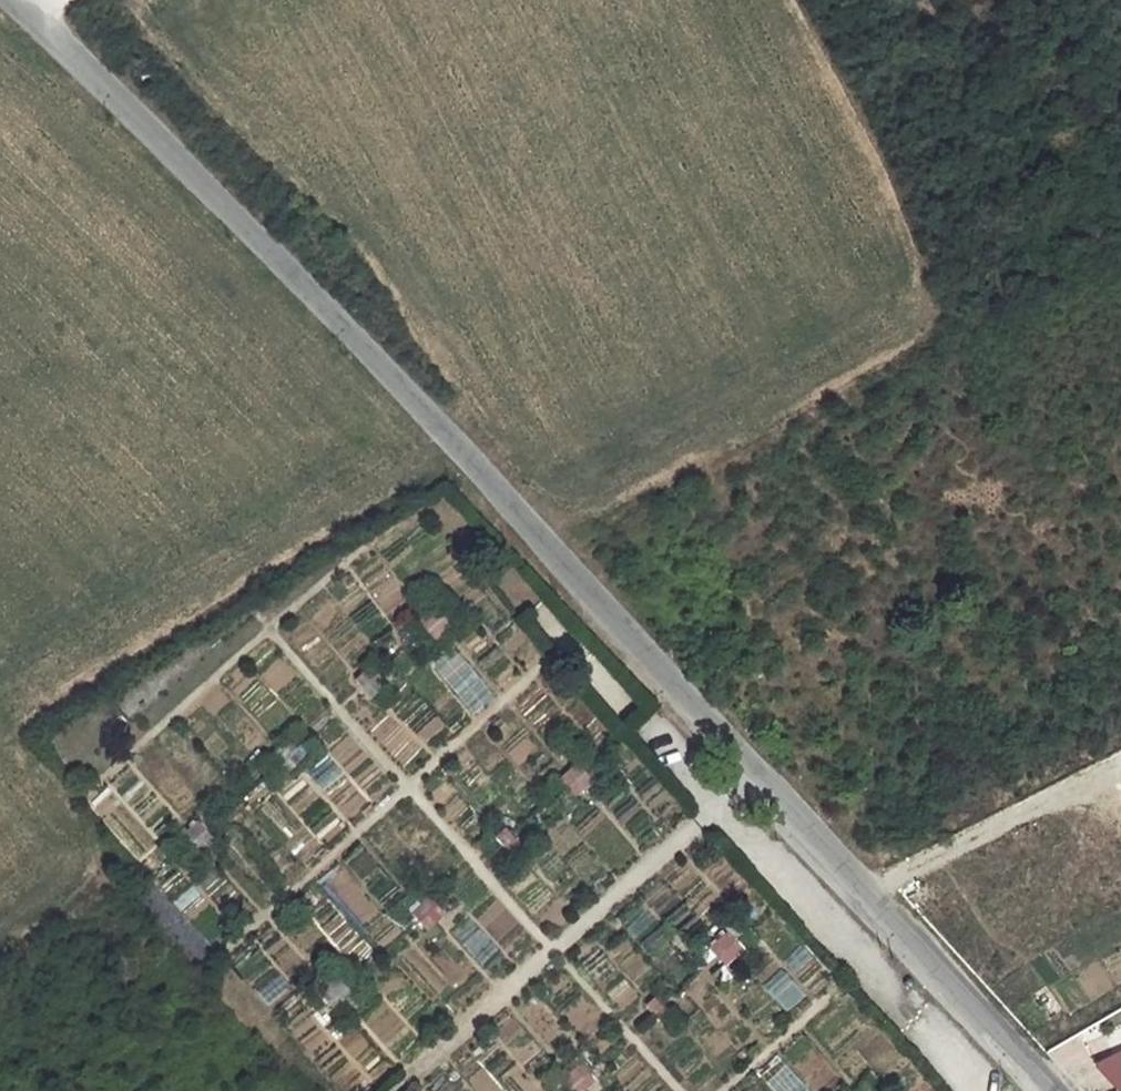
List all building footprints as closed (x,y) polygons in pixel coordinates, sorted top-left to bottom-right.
[(571,763),(554,779),(571,797),(588,781),(571,763)] [(199,822),(178,830),(187,852),(207,845),(199,822)] [(429,900),(406,909),(415,931),(438,922),(429,900)] [(704,948),(723,968),(742,950),(723,930),(704,948)] [(404,947),(392,971),(436,994),(449,969),(404,947)] [(594,1081),(575,1061),(557,1079),(568,1090),(584,1090),(594,1081)]
